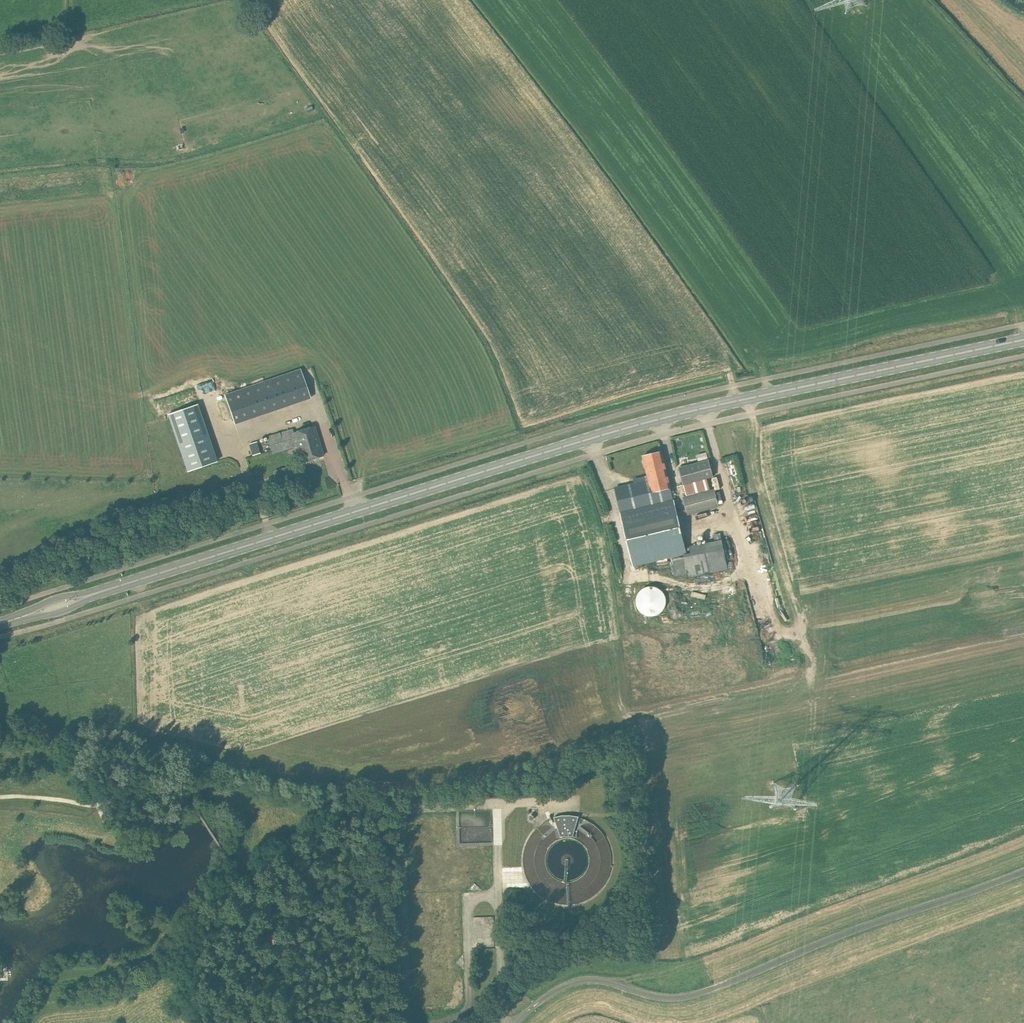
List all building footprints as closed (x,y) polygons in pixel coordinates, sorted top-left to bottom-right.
[(225,395),(234,423),(310,398),(301,370),(225,395)] [(196,405),(168,415),(188,471),(216,461),(196,405)] [(302,463),(323,456),(313,425),(293,431),(292,429),(267,437),(266,438),(271,454),(296,447),(302,463)] [(248,443),(251,454),(258,453),(256,441),(248,443)] [(670,487),(661,451),(643,456),(652,492),(670,487)] [(706,452),(697,454),(699,462),(708,459),(706,452)] [(684,484),(713,477),(708,460),(679,468),(684,484)] [(719,506),(714,489),(683,498),(688,514),(719,506)] [(689,578),(728,570),(721,541),(689,547),(691,552),(687,553),(675,500),(674,500),(671,490),(638,498),(641,508),(621,513),(634,567),(684,555),(684,557),(671,559),(674,576),(688,573),(689,578)] [(735,513),(746,509),(743,499),(732,502),(735,513)] [(736,513),(737,522),(749,520),(747,511),(736,513)] [(758,577),(745,579),(746,587),(754,585),(754,581),(758,581),(758,577)] [(653,587),(651,587),(649,587),(647,587),(645,588),(643,589),(641,590),(640,592),(639,593),(638,595),(637,597),(637,599),(636,601),(636,602),(637,604),(637,606),(638,607),(639,610),(640,611),(642,613),(644,614),(647,615),(649,616),(651,616),(652,616),(654,616),(656,615),(658,614),(660,613),(661,612),(662,610),(663,609),(664,607),(665,605),(665,603),(665,601),(665,599),(665,597),(664,595),(663,594),(662,592),(661,591),(659,590),(658,589),(657,588),(655,587),(653,587)] [(753,614),(765,614),(764,598),(752,599),(753,614)] [(459,813),(460,846),(492,845),(491,812),(459,813)] [(561,836),(562,836),(564,836),(569,836),(573,837),(578,816),(569,815),(561,815),(554,817),(561,836)]
